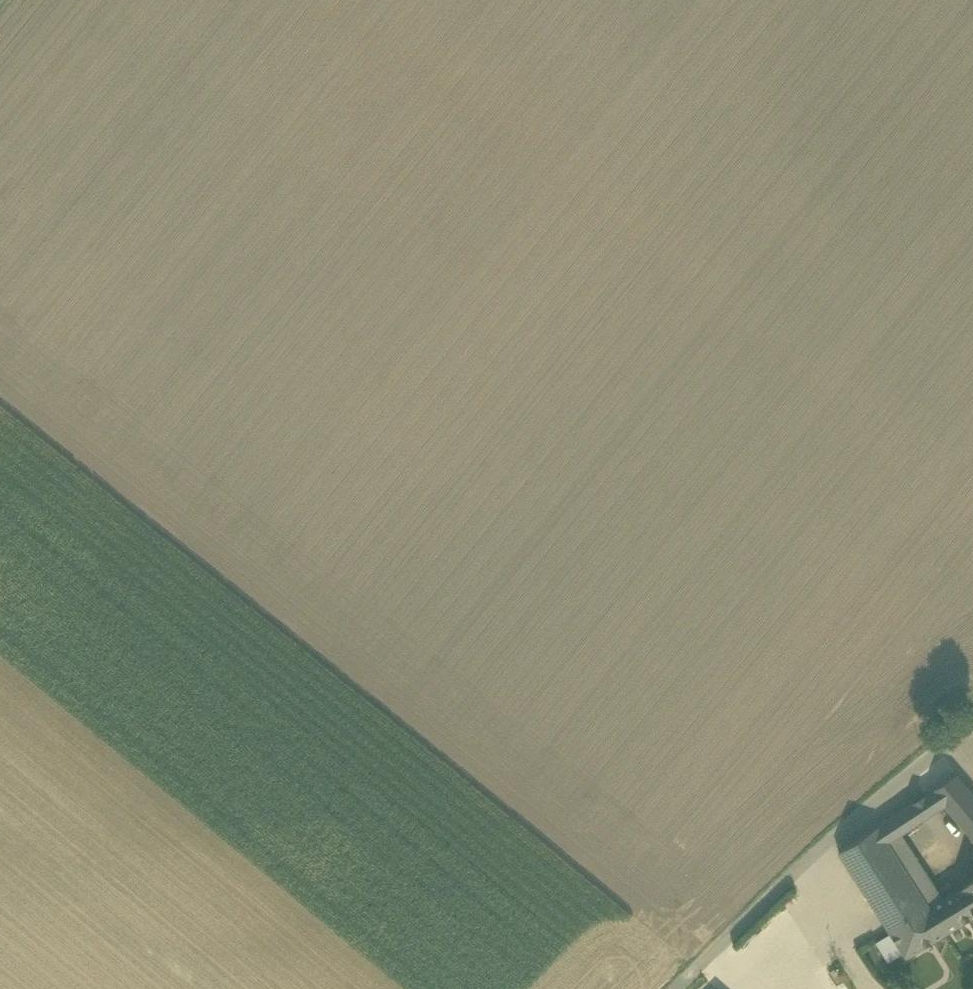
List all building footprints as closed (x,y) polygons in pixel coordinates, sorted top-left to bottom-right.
[(939,705),(945,715),(953,710),(947,700),(939,705)] [(925,795),(936,811),(946,805),(972,838),(972,796),(955,775),(925,795)] [(923,819),(936,811),(925,795),(913,803),(923,819)] [(839,852),(848,866),(888,843),(923,819),(913,803),(839,852)] [(928,905),(888,843),(848,866),(888,928),(928,905)] [(958,891),(972,908),(972,878),(958,891)] [(972,916),(972,908),(958,891),(928,905),(888,928),(906,957),(960,924),(972,916)]
